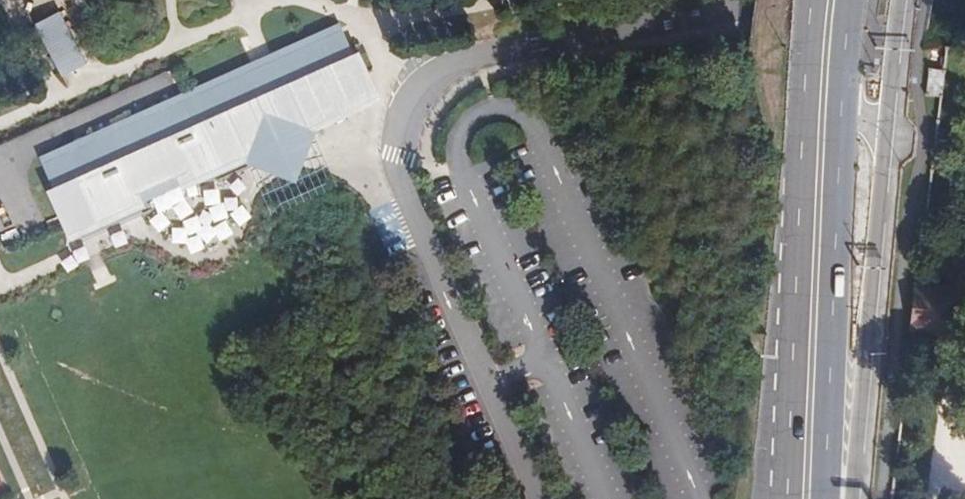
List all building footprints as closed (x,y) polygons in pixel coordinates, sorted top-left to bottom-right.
[(63,11),(37,24),(66,77),(91,63),(63,11)] [(381,100),(344,18),(39,154),(75,235),(381,100)] [(954,334),(959,290),(916,285),(911,329),(954,334)]
